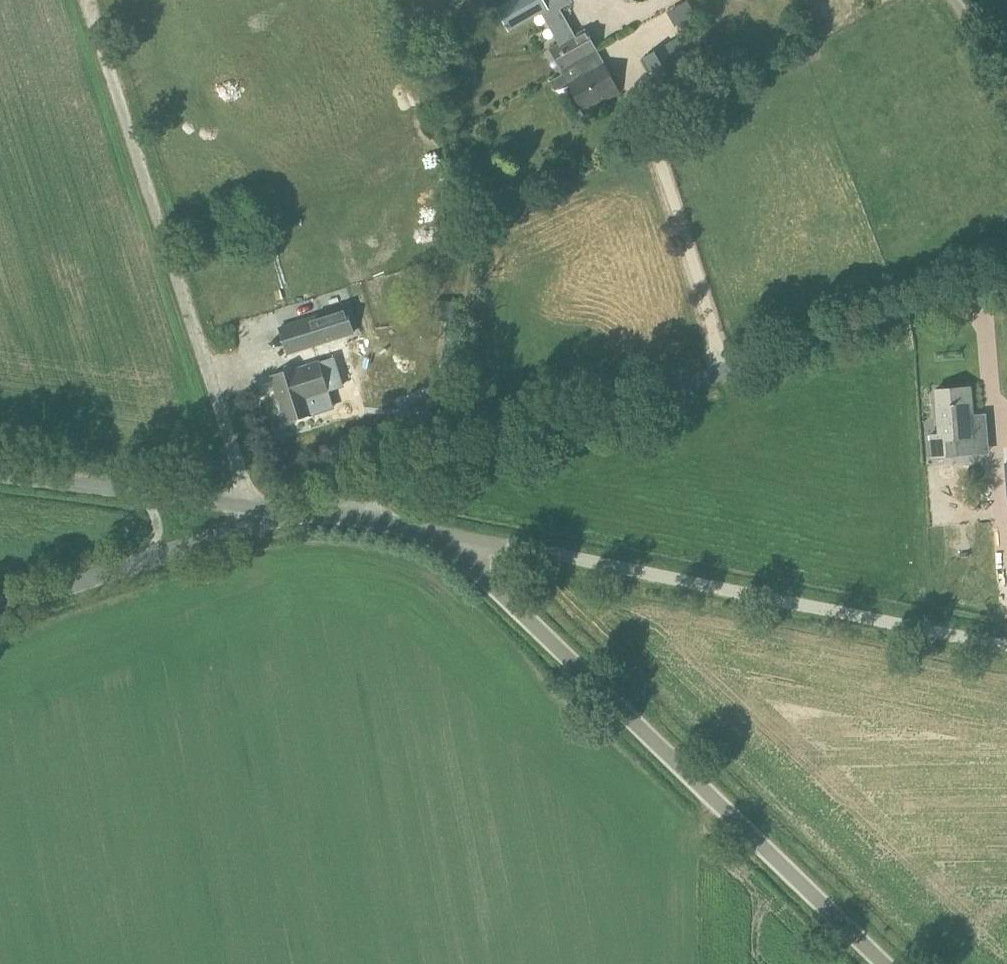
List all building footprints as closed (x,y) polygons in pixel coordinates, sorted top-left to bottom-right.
[(508,2),(497,9),(509,31),(542,13),(557,39),(571,31),(559,9),(571,3),(569,0),(512,0),(508,2)] [(688,1),(656,19),(663,32),(679,25),(685,34),(695,28),(690,18),(696,15),(688,1)] [(561,72),(596,53),(584,31),(574,36),(571,31),(557,39),(560,45),(550,51),(561,72)] [(660,87),(694,66),(678,37),(643,58),(660,87)] [(596,53),(561,72),(585,117),(601,108),(600,105),(619,95),(596,53)] [(280,326),(288,355),(335,340),(334,338),(348,333),(341,310),(327,315),(326,312),(280,326)] [(286,423),(313,414),(309,405),(330,398),(318,362),(271,377),(286,423)] [(932,458),(960,456),(959,439),(974,438),(971,388),(935,391),(938,430),(930,431),(932,458)]
